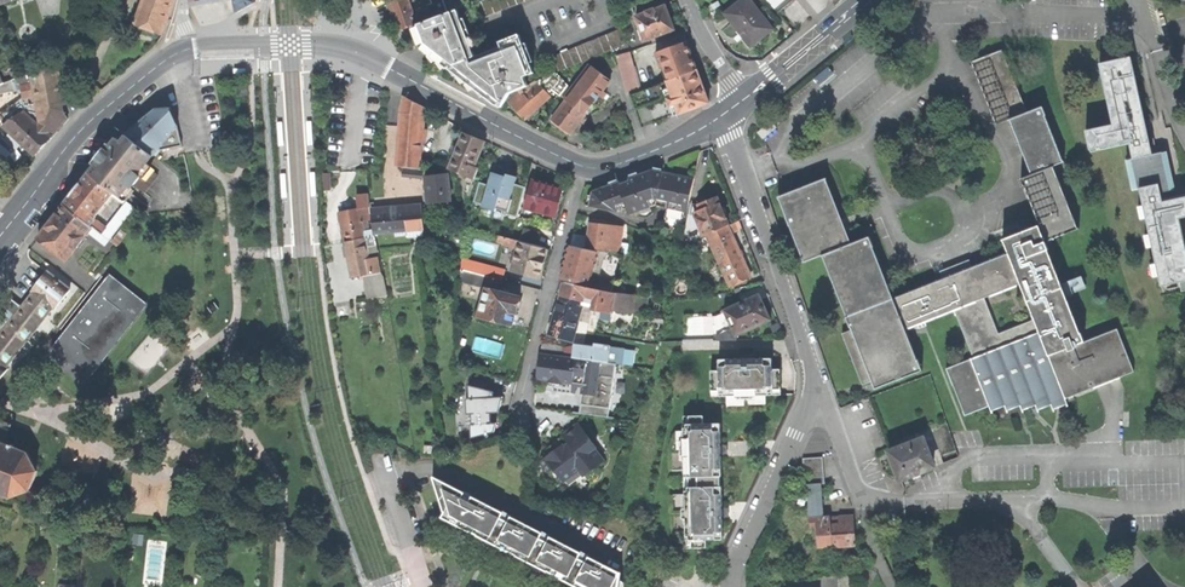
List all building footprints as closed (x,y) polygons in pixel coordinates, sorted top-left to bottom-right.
[(136,25),(148,29),(162,34),(174,1),(174,0),(144,0),(136,25)] [(255,3),(254,0),(233,0),(235,14),(244,9),(255,3)] [(389,2),(394,14),(399,30),(432,17),(446,13),(444,4),(438,6),(439,9),(430,12),(427,4),(412,9),(409,0),(393,0),(389,2)] [(452,12),(457,10),(483,0),(448,0),(452,12)] [(473,4),(479,19),(527,0),(484,0),(473,4)] [(750,0),(742,0),(725,13),(736,27),(751,46),(773,29),(750,0)] [(778,13),(794,0),(768,0),(778,13)] [(631,4),(616,10),(619,19),(634,13),(631,4)] [(647,13),(637,17),(645,40),(674,29),(670,17),(666,6),(655,10),(655,8),(647,11),(647,13)] [(452,12),(413,27),(418,37),(421,46),(427,44),(430,53),(436,51),(439,60),(445,58),(448,67),(454,65),(476,57),(457,10),(452,12)] [(627,43),(621,28),(545,59),(551,75),(556,72),(627,43)] [(502,47),(476,57),(454,65),(458,75),(464,73),(467,82),(473,80),(474,84),(476,89),(482,88),(485,97),(489,95),(496,105),(501,107),(504,102),(506,99),(512,93),(518,90),(527,85),(524,76),(533,72),(520,35),(501,42),(502,47)] [(527,41),(529,49),(540,46),(538,38),(527,41)] [(665,66),(669,79),(697,69),(691,52),(687,42),(675,46),(674,46),(667,48),(667,49),(657,53),(662,67),(665,66)] [(832,51),(835,55),(843,48),(845,47),(843,45),(842,43),(832,51)] [(996,124),(1010,119),(1027,112),(1003,49),(971,62),(983,91),(996,124)] [(631,52),(618,55),(628,93),(641,89),(631,52)] [(1101,64),(1114,125),(1087,131),(1091,149),(1130,141),(1134,159),(1132,159),(1138,189),(1140,189),(1143,205),(1146,218),(1150,234),(1153,247),(1156,263),(1159,276),(1161,286),(1180,282),(1184,281),(1184,249),(1178,218),(1184,217),(1184,197),(1178,199),(1162,202),(1160,193),(1159,184),(1168,182),(1165,169),(1162,153),(1152,155),(1140,102),(1131,58),(1101,64)] [(39,125),(51,137),(60,128),(68,119),(60,104),(65,103),(59,68),(31,72),(33,81),(35,95),(39,116),(38,119),(42,123),(39,125)] [(669,79),(667,80),(672,95),(668,97),(674,115),(691,109),(708,102),(697,69),(669,79)] [(595,99),(605,86),(585,70),(564,98),(567,100),(584,114),(595,99)] [(551,75),(527,85),(518,90),(512,93),(506,99),(518,111),(524,119),(550,96),(544,89),(549,88),(558,98),(568,85),(556,72),(551,75)] [(22,90),(23,97),(35,95),(33,81),(19,83),(18,77),(12,79),(16,91),(22,90)] [(16,91),(12,79),(3,83),(0,84),(0,95),(16,91)] [(3,126),(24,112),(39,125),(42,123),(38,119),(39,116),(35,95),(23,97),(23,99),(1,113),(3,117),(0,119),(0,121),(3,126)] [(406,167),(419,168),(423,106),(404,96),(401,112),(397,166),(406,167)] [(570,133),(584,114),(567,100),(552,119),(562,127),(570,133)] [(1010,119),(1032,174),(1055,165),(1064,161),(1064,160),(1063,160),(1045,115),(1046,115),(1043,106),(1027,112),(1010,119)] [(127,135),(133,140),(139,143),(153,154),(160,149),(183,143),(176,124),(169,109),(154,109),(127,135)] [(3,126),(36,157),(52,138),(51,137),(39,125),(24,112),(3,126)] [(763,138),(777,127),(771,121),(758,132),(763,138)] [(463,133),(449,168),(474,178),(478,168),(475,166),(484,140),(472,136),(463,133)] [(102,157),(89,173),(115,192),(120,196),(131,183),(143,193),(157,175),(144,165),(153,154),(139,143),(133,140),(127,135),(120,144),(115,140),(102,157)] [(1167,152),(1162,153),(1165,169),(1168,182),(1159,184),(1160,193),(1175,190),(1167,152)] [(1132,190),(1138,189),(1132,159),(1125,160),(1132,190)] [(530,168),(517,164),(511,189),(523,192),(530,168)] [(1040,225),(1039,225),(1046,242),(1080,229),(1079,227),(1078,228),(1054,167),(1055,167),(1055,165),(1032,174),(1021,178),(1024,188),(1025,187),(1040,225)] [(422,168),(419,168),(406,167),(405,176),(421,177),(422,168)] [(684,227),(694,177),(673,173),(653,169),(615,182),(593,190),(592,195),(586,194),(584,202),(586,205),(617,210),(628,207),(630,213),(636,216),(639,216),(643,217),(647,216),(651,215),(654,213),(656,210),(657,205),(656,205),(651,206),(649,199),(655,197),(668,201),(664,222),(684,227)] [(78,187),(65,204),(94,227),(109,240),(136,208),(128,202),(107,228),(98,220),(96,220),(96,215),(115,192),(89,173),(78,187)] [(333,173),(323,173),(323,191),(333,191),(333,173)] [(428,203),(450,201),(448,174),(437,175),(425,176),(426,183),(421,183),(422,190),(426,190),(428,203)] [(805,262),(822,255),(852,243),(846,230),(842,219),(825,178),(802,187),(778,197),(786,217),(785,217),(789,226),(790,226),(805,262)] [(547,184),(533,181),(526,207),(556,215),(562,188),(547,184)] [(340,212),(345,242),(364,238),(364,237),(361,221),(371,219),(370,213),(369,193),(356,194),(359,209),(349,210),(340,212)] [(707,234),(728,225),(722,210),(717,196),(698,203),(699,207),(693,210),(698,222),(684,227),(679,246),(707,234)] [(38,238),(67,261),(94,227),(65,204),(52,220),(38,238)] [(1140,219),(1146,218),(1143,205),(1138,207),(1140,219)] [(372,213),(375,239),(375,240),(440,234),(438,207),(372,213)] [(622,226),(591,222),(590,233),(587,248),(598,249),(625,252),(627,243),(620,242),(622,226)] [(740,252),(728,225),(707,234),(720,261),(715,264),(719,273),(724,271),(731,285),(751,276),(740,252)] [(1021,283),(1035,319),(1040,332),(1049,355),(1085,341),(1081,332),(1080,333),(1048,249),(1049,249),(1046,242),(1039,225),(1002,239),(1003,241),(1004,240),(1009,253),(1008,253),(1009,256),(1019,280),(1020,284),(1021,283)] [(513,232),(512,238),(536,245),(538,234),(525,231),(524,235),(513,232)] [(1147,248),(1153,247),(1150,234),(1144,235),(1147,248)] [(352,277),(380,272),(377,257),(369,259),(366,247),(376,244),(375,240),(375,239),(374,235),(364,237),(364,238),(345,242),(347,253),(352,277)] [(546,247),(536,245),(512,238),(499,235),(498,240),(504,242),(503,244),(518,247),(512,270),(538,277),(543,259),(546,247)] [(875,388),(923,370),(918,359),(917,360),(905,329),(906,328),(905,325),(895,298),(893,299),(890,291),(873,247),(874,247),(870,236),(852,243),(822,255),(823,256),(824,256),(847,316),(846,317),(850,328),(851,327),(852,329),(843,333),(843,332),(842,333),(862,385),(863,384),(863,383),(872,380),(875,387),(874,387),(875,388)] [(590,277),(598,249),(587,248),(584,248),(569,244),(564,264),(560,280),(565,281),(611,291),(614,282),(590,277)] [(914,282),(890,291),(893,299),(895,298),(905,325),(953,306),(973,358),(1040,332),(1035,319),(999,333),(984,294),(1019,280),(1009,256),(966,273),(964,268),(950,274),(952,279),(945,282),(918,293),(914,282)] [(502,280),(505,269),(462,258),(461,269),(499,279),(502,280)] [(1153,277),(1159,276),(1156,263),(1151,265),(1153,277)] [(496,291),(499,279),(461,269),(461,281),(486,288),(496,291)] [(6,367),(53,307),(56,309),(71,290),(47,271),(32,290),(34,292),(23,307),(13,299),(1,314),(0,316),(0,380),(9,369),(6,367)] [(371,298),(387,294),(384,279),(369,282),(371,298)] [(616,292),(611,291),(565,281),(561,294),(583,300),(584,295),(589,297),(593,298),(592,308),(596,310),(597,311),(611,314),(612,310),(616,292)] [(515,311),(516,311),(518,305),(520,297),(496,291),(486,288),(479,315),(511,324),(515,311)] [(634,296),(616,292),(612,310),(632,313),(634,296)] [(577,320),(583,300),(561,294),(558,306),(556,314),(577,320)] [(764,305),(759,294),(724,309),(725,312),(719,315),(728,334),(734,331),(736,335),(770,319),(764,305)] [(646,298),(634,296),(632,313),(633,313),(644,315),(646,298)] [(97,300),(52,358),(81,381),(127,323),(97,300)] [(633,313),(632,313),(612,310),(610,321),(631,324),(633,313)] [(571,339),(577,320),(556,314),(552,326),(550,333),(571,339)] [(963,411),(965,416),(989,406),(992,413),(993,412),(993,410),(1005,406),(1008,413),(1009,413),(1008,410),(1020,405),(1023,412),(1024,412),(1024,410),(1036,405),(1038,412),(1039,411),(1039,410),(1052,405),(1054,411),(1055,411),(1054,409),(1066,404),(1067,406),(1068,406),(1067,402),(1074,399),(1073,396),(1095,387),(1117,378),(1134,371),(1117,328),(1085,341),(1049,355),(1040,332),(973,358),(946,368),(953,386),(954,385),(964,411),(963,411)] [(543,353),(563,356),(564,347),(546,341),(543,341),(540,352),(543,353)] [(574,345),(573,345),(571,357),(576,358),(608,362),(609,350),(574,345)] [(49,355),(43,350),(33,362),(39,367),(49,355)] [(747,354),(742,355),(742,359),(740,359),(740,358),(720,359),(721,370),(712,370),(713,395),(728,395),(737,395),(737,389),(760,389),(761,394),(767,394),(783,394),(782,369),(774,369),(774,357),(753,358),(753,359),(751,359),(751,354),(747,354)] [(612,363),(608,362),(576,358),(575,360),(541,355),(539,369),(537,377),(583,383),(582,393),(608,396),(612,363)] [(510,410),(509,377),(471,378),(472,412),(479,412),(479,422),(472,422),(473,433),(501,432),(500,410),(510,410)] [(768,409),(767,394),(761,394),(760,389),(737,389),(737,395),(728,395),(728,409),(768,409)] [(704,414),(684,415),(684,429),(684,439),(689,439),(690,460),(685,460),(685,470),(685,493),(685,502),(691,502),(691,523),(686,523),(686,532),(686,548),(706,547),(706,539),(723,539),(723,519),(722,519),(722,517),(726,517),(726,513),(726,508),(722,508),(722,506),(723,506),(722,486),(721,486),(721,476),(722,476),(722,456),(721,456),(721,454),(725,454),(725,449),(725,444),(720,445),(720,442),(722,442),(721,422),(704,423),(704,414)] [(11,497),(30,490),(38,471),(28,452),(14,447),(15,445),(12,444),(12,446),(4,443),(11,423),(0,419),(0,493),(11,497)] [(563,436),(569,443),(562,448),(556,452),(554,450),(554,451),(547,450),(546,456),(540,460),(548,470),(552,467),(563,481),(579,469),(583,466),(588,472),(603,460),(593,448),(595,446),(579,424),(563,436)] [(670,470),(685,470),(685,460),(690,460),(689,439),(684,439),(684,429),(676,429),(671,442),(669,454),(670,470)] [(956,432),(960,449),(966,447),(962,431),(956,432)] [(922,470),(934,466),(923,438),(889,451),(895,466),(900,479),(910,475),(911,477),(923,472),(922,470)] [(824,456),(804,457),(805,467),(808,467),(824,466),(824,456)] [(584,475),(588,472),(583,466),(579,469),(584,475)] [(826,483),(824,466),(808,467),(809,484),(821,483),(826,483)] [(613,586),(615,582),(617,577),(619,578),(621,571),(588,555),(589,554),(585,552),(581,550),(581,551),(550,535),(550,534),(547,532),(543,530),(542,531),(511,515),(511,514),(508,512),(505,510),(504,511),(473,495),(473,494),(469,491),(465,489),(464,490),(432,474),(444,510),(441,515),(579,586),(615,586),(613,586)] [(823,517),(821,483),(809,484),(811,518),(823,518),(823,517)] [(670,533),(686,532),(686,523),(691,523),(691,502),(685,502),(685,493),(670,493),(670,533)] [(831,516),(823,517),(823,518),(811,518),(812,526),(818,525),(819,546),(856,544),(855,530),(854,516),(841,516),(841,523),(831,523),(831,516)] [(839,573),(840,586),(857,586),(855,572),(839,573)]
